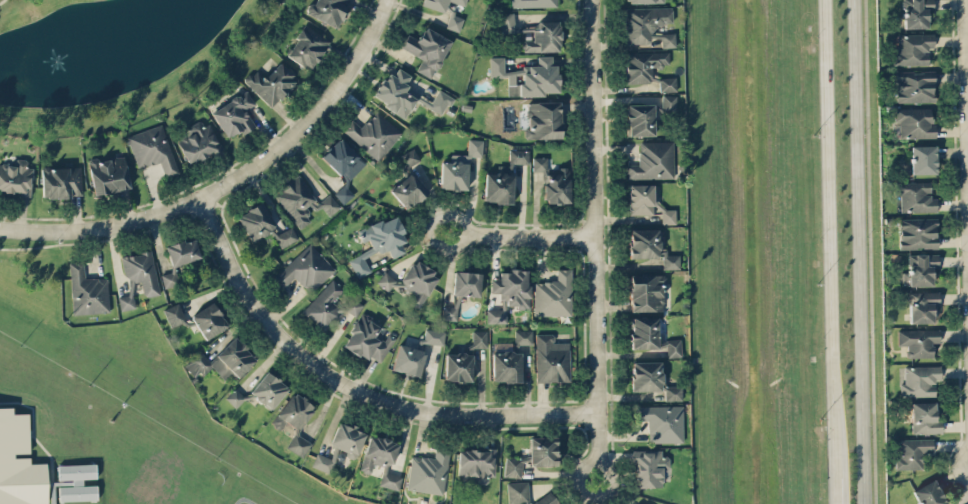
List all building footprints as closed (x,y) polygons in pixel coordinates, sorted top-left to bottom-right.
[(312,4),(309,2),(304,12),(336,27),(349,0),(314,0),(312,4)] [(448,0),(465,5),(466,0),(422,0),(421,4),(445,12),(448,0)] [(932,0),(902,0),(903,28),(927,28),(927,10),(933,10),(932,0)] [(624,7),(625,43),(651,42),(651,37),(661,37),(661,47),(674,47),(674,32),(656,33),(655,23),(672,23),(672,6),(624,7)] [(459,31),(464,16),(450,11),(445,27),(459,31)] [(513,12),(499,13),(500,32),(532,30),(532,26),(514,27),(513,12)] [(559,21),(538,21),(539,29),(532,30),(532,39),(522,40),(522,51),(560,51),(559,21)] [(329,40),(306,24),(285,54),(309,70),(329,40)] [(450,39),(424,27),(418,39),(407,34),(400,48),(421,57),(415,71),(432,78),(450,39)] [(892,65),(928,64),(928,50),(933,50),(933,33),(897,34),(897,51),(892,51),(892,65)] [(626,83),(651,82),(651,65),(668,65),(668,51),(625,52),(626,83)] [(508,95),(558,94),(558,64),(552,64),(551,55),(537,55),(537,65),(521,65),(521,70),(504,70),(503,56),(489,56),(489,77),(507,77),(508,95)] [(270,106),(283,93),(286,97),(301,81),(280,61),(265,77),(255,68),(244,81),(270,106)] [(415,99),(442,114),(452,97),(438,89),(431,100),(404,84),(410,75),(397,67),(392,75),(387,72),(372,98),(405,116),(415,99)] [(933,70),(895,72),(896,102),(934,101),(933,70)] [(675,91),(675,76),(659,77),(660,91),(675,91)] [(210,110),(226,140),(254,125),(245,109),(254,104),(247,90),(210,110)] [(661,110),(675,111),(675,95),(661,94),(661,110)] [(526,102),(527,138),(561,137),(560,101),(526,102)] [(653,135),(653,104),(627,104),(627,135),(653,135)] [(894,108),(894,121),(899,121),(899,138),(935,137),(935,124),(931,124),(931,107),(894,108)] [(352,119),(343,129),(376,161),(402,133),(376,110),(360,127),(352,119)] [(209,123),(201,126),(199,120),(189,125),(192,132),(176,139),(188,164),(221,148),(209,123)] [(126,135),(137,168),(160,161),(164,175),(177,171),(162,123),(126,135)] [(366,163),(339,137),(321,156),(346,181),(333,194),(344,204),(354,193),(345,185),(366,163)] [(441,161),(440,188),(467,190),(468,155),(482,156),(482,139),(468,138),(467,154),(450,154),(450,162),(441,161)] [(638,141),(638,164),(626,164),(626,178),(672,178),(673,141),(638,141)] [(934,145),(910,146),(911,174),(935,173),(934,145)] [(390,189),(406,209),(428,192),(408,168),(420,158),(412,147),(401,156),(407,164),(404,167),(409,173),(390,189)] [(484,172),(484,202),(513,202),(513,174),(510,174),(511,163),(528,163),(529,149),(509,149),(509,165),(497,165),(497,173),(484,172)] [(130,187),(123,154),(87,161),(94,195),(130,187)] [(546,156),(532,157),(533,170),(546,170),(546,156)] [(30,194),(33,167),(26,167),(27,159),(14,158),(14,165),(0,163),(0,191),(30,194)] [(80,166),(41,167),(42,197),(81,196),(80,166)] [(545,203),(569,202),(568,168),(544,168),(545,203)] [(299,229),(314,218),(310,213),(321,205),(329,215),(340,207),(330,193),(318,202),(299,175),(274,193),(299,229)] [(936,198),(930,198),(930,181),(895,182),(895,194),(900,194),(900,212),(936,211),(936,198)] [(628,184),(629,215),(661,214),(661,224),(675,223),(675,208),(656,209),(655,184),(628,184)] [(280,247),(298,238),(291,226),(277,233),(262,202),(237,215),(251,242),(272,231),(280,247)] [(348,258),(357,277),(370,271),(364,257),(387,248),(392,257),(405,252),(401,243),(407,241),(395,214),(359,230),(363,241),(368,239),(372,248),(348,258)] [(937,248),(936,217),(898,218),(899,249),(937,248)] [(659,228),(629,229),(629,257),(662,257),(662,269),(679,269),(679,252),(659,252),(659,228)] [(200,258),(194,237),(165,245),(171,266),(200,258)] [(335,269),(310,242),(272,277),(282,288),(294,276),(310,293),(335,269)] [(159,294),(151,250),(120,256),(124,278),(128,277),(131,294),(117,296),(120,310),(135,308),(132,292),(143,290),(144,296),(159,294)] [(938,267),(937,253),(907,254),(908,272),(901,272),(901,285),(932,285),(931,268),(938,267)] [(419,309),(438,274),(411,260),(400,281),(383,272),(377,283),(390,290),(394,282),(414,293),(409,303),(419,309)] [(107,277),(84,278),(83,261),(70,261),(71,313),(108,312),(107,277)] [(533,315),(571,316),(572,269),(557,268),(556,281),(534,281),(533,315)] [(164,287),(178,284),(175,269),(161,272),(164,287)] [(529,307),(528,270),(499,270),(499,278),(490,278),(490,292),(500,292),(500,307),(529,307)] [(452,295),(479,296),(480,272),(453,271),(452,295)] [(630,311),(664,310),(663,274),(630,275),(630,311)] [(302,312),(324,331),(345,308),(354,316),(363,305),(350,294),(339,306),(333,300),(343,288),(332,278),(302,312)] [(937,291),(908,292),(908,323),(933,322),(933,314),(938,314),(937,291)] [(227,328),(214,302),(191,313),(203,339),(227,328)] [(169,326),(185,321),(179,303),(164,307),(169,326)] [(442,319),(456,319),(457,306),(442,306),(442,319)] [(507,323),(507,309),(487,308),(487,322),(507,323)] [(342,345),(366,360),(369,355),(380,362),(395,337),(388,333),(385,338),(376,332),(381,324),(362,313),(342,345)] [(657,317),(631,317),(631,348),(658,348),(657,317)] [(445,330),(425,328),(423,342),(443,345),(445,330)] [(514,330),(514,343),(532,343),(531,329),(514,330)] [(897,330),(897,345),(906,345),(906,357),(933,357),(933,342),(939,342),(939,329),(897,330)] [(486,330),(472,330),(472,347),(487,347),(486,330)] [(553,333),(535,333),(536,381),(570,381),(569,341),(553,342),(553,333)] [(209,360),(198,348),(182,363),(196,378),(210,365),(223,378),(229,372),(236,379),(256,359),(235,336),(209,360)] [(681,356),(680,340),(658,341),(659,346),(666,346),(667,357),(681,356)] [(418,377),(426,351),(399,343),(391,369),(418,377)] [(521,381),(520,351),(491,351),(492,381),(521,381)] [(445,352),(444,380),(471,381),(472,353),(445,352)] [(632,390),(664,389),(664,400),(681,400),(681,385),(661,386),(661,361),(631,361),(632,390)] [(904,383),(899,383),(899,397),(935,396),(935,384),(940,383),(940,365),(903,366),(904,383)] [(270,409),(288,387),(267,370),(249,392),(270,409)] [(225,397),(235,407),(246,398),(236,387),(225,397)] [(285,446),(302,457),(311,442),(297,433),(314,406),(292,391),(271,424),(280,430),(285,421),(296,429),(285,446)] [(911,433),(941,433),(941,419),(937,419),(937,401),(911,402),(911,433)] [(46,460),(47,503),(0,503),(0,406),(27,405),(29,461),(46,460)] [(682,441),(681,405),(635,406),(636,419),(647,419),(648,442),(682,441)] [(355,456),(365,432),(338,421),(328,445),(355,456)] [(379,485),(398,489),(401,475),(386,472),(388,463),(394,464),(399,441),(368,435),(360,471),(371,473),(373,463),(383,465),(379,485)] [(530,436),(530,465),(557,465),(557,436),(530,436)] [(895,468),(920,469),(920,452),(932,452),(932,438),(899,438),(899,457),(895,457),(895,468)] [(407,490),(444,493),(448,448),(435,447),(434,457),(410,455),(407,490)] [(458,448),(457,475),(474,475),(474,483),(487,483),(487,476),(494,476),(495,449),(458,448)] [(662,486),(662,469),(669,469),(669,455),(660,456),(660,450),(634,450),(635,487),(662,486)] [(311,466),(330,472),(334,459),(315,453),(311,466)] [(521,458),(505,457),(504,476),(520,477),(521,458)] [(58,464),(58,479),(72,478),(72,485),(58,486),(59,501),(96,499),(96,484),(83,485),(82,478),(96,478),(95,463),(58,464)] [(920,503),(946,503),(934,479),(912,489),(920,503)] [(527,481),(507,482),(508,503),(528,502),(527,481)] [(550,491),(530,503),(559,503),(550,491)]
